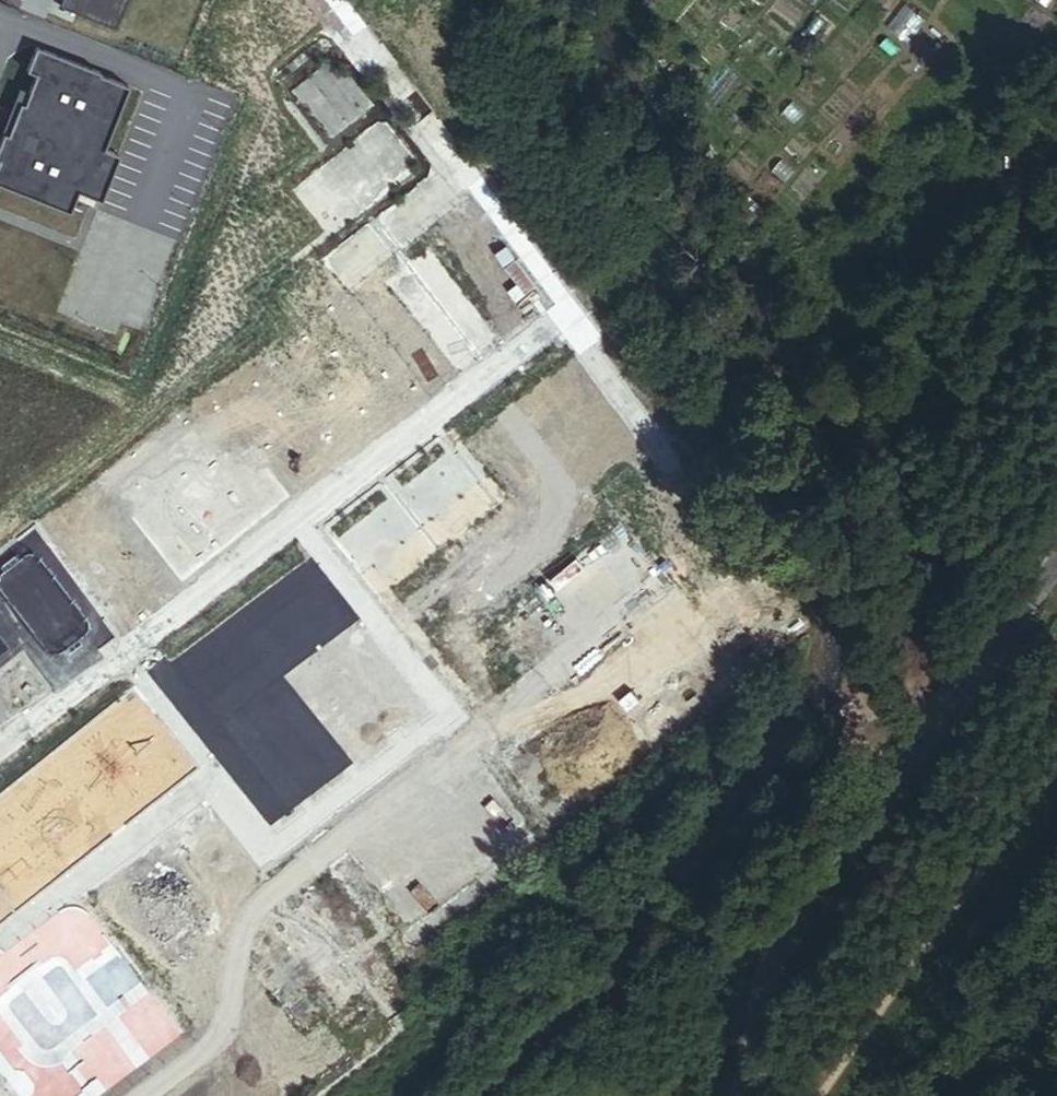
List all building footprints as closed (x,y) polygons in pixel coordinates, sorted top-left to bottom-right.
[(115,26),(126,0),(62,0),(59,7),(104,25),(106,22),(115,26)] [(71,214),(78,194),(101,203),(118,158),(105,153),(130,89),(35,53),(26,76),(35,80),(24,109),(19,107),(7,139),(1,137),(0,141),(0,188),(71,214)]
